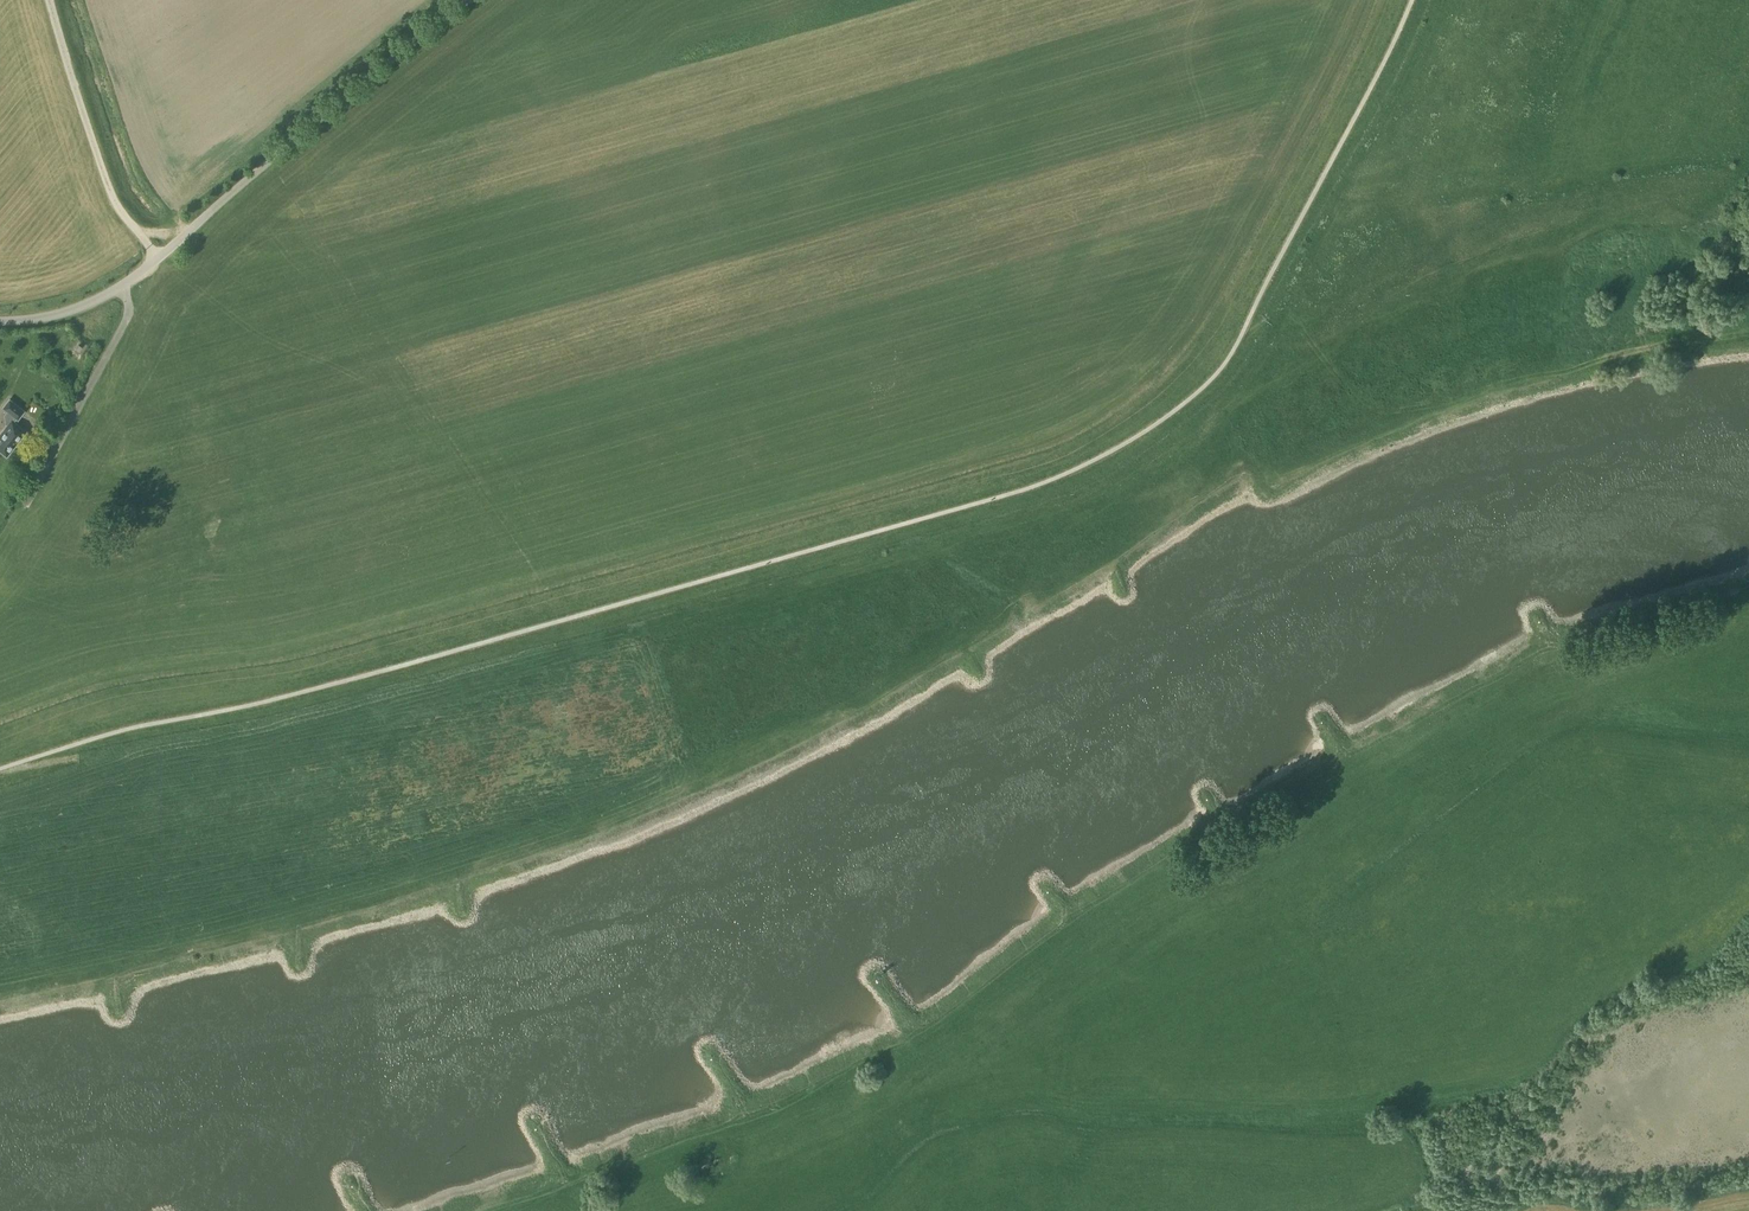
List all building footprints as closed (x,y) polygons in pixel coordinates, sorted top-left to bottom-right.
[(8,397),(2,406),(18,418),(24,409),(8,397)] [(6,456),(26,431),(11,420),(0,434),(0,451),(6,456)] [(156,456),(150,467),(155,470),(160,459),(156,456)]
